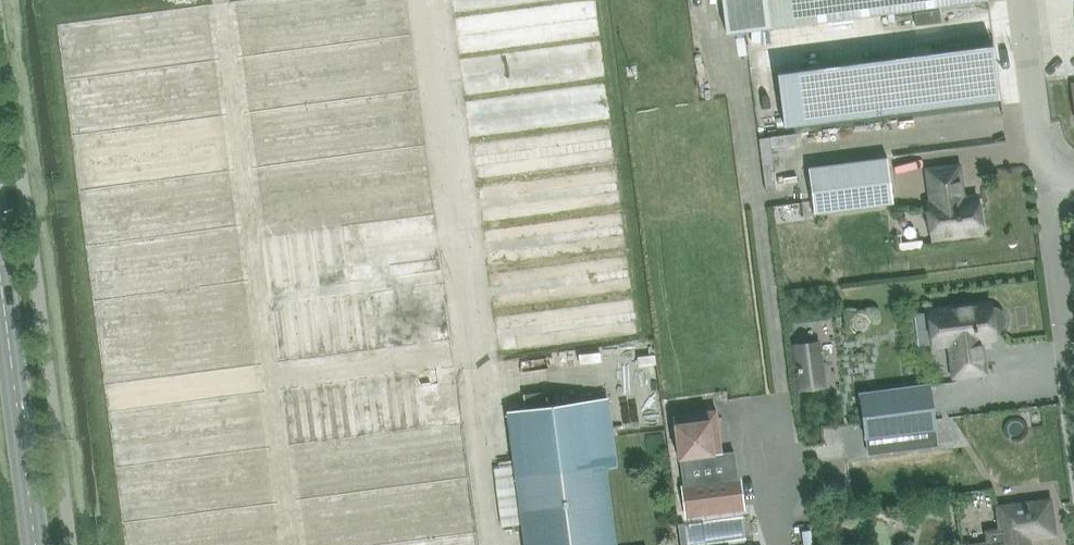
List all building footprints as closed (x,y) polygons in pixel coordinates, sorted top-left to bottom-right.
[(727,33),(980,0),(722,0),(727,33)] [(991,43),(775,72),(782,124),(869,114),(998,96),(991,43)] [(891,201),(885,156),(806,167),(812,211),(891,201)] [(956,165),(926,169),(931,201),(927,202),(931,236),(980,230),(975,195),(958,198),(957,189),(959,189),(956,165)] [(990,303),(942,309),(927,311),(931,344),(946,342),(950,342),(955,375),(984,372),(981,347),(978,347),(977,340),(995,337),(994,333),(999,331),(1002,328),(1005,323),(1005,319),(1003,314),(1000,310),(996,308),(991,308),(990,303)] [(816,343),(796,345),(802,391),(821,388),(816,343)] [(866,437),(935,428),(929,385),(861,394),(866,437)] [(605,466),(617,465),(608,397),(507,411),(515,466),(494,469),(497,487),(517,484),(517,486),(497,489),(499,507),(519,504),(519,506),(499,508),(502,526),(524,523),(527,544),(616,544),(605,466)] [(679,458),(722,453),(716,410),(673,415),(679,458)] [(685,514),(753,506),(749,478),(721,482),(718,462),(680,467),(685,514)] [(1055,535),(1050,498),(995,506),(1000,540),(967,544),(1029,544),(1028,539),(1055,535)]
